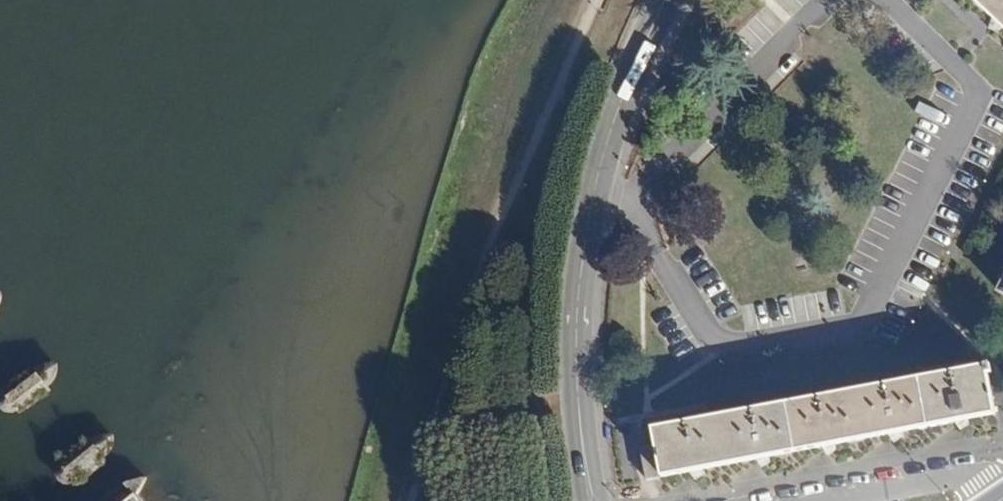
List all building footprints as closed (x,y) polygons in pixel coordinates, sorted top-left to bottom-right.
[(995,19),(990,27),(999,32),(1002,26),(1002,27),(1002,0),(974,0),(995,19)] [(991,364),(653,428),(657,444),(640,447),(647,478),(691,470),(695,476),(696,478),(704,473),(701,468),(756,458),(760,464),(761,465),(769,460),(766,456),(822,445),(826,451),(827,452),(836,447),(833,443),(889,432),(895,439),(896,440),(903,436),(901,430),(955,420),(959,425),(961,428),(969,422),(966,418),(996,412),(988,372),(992,371),(991,364)]
